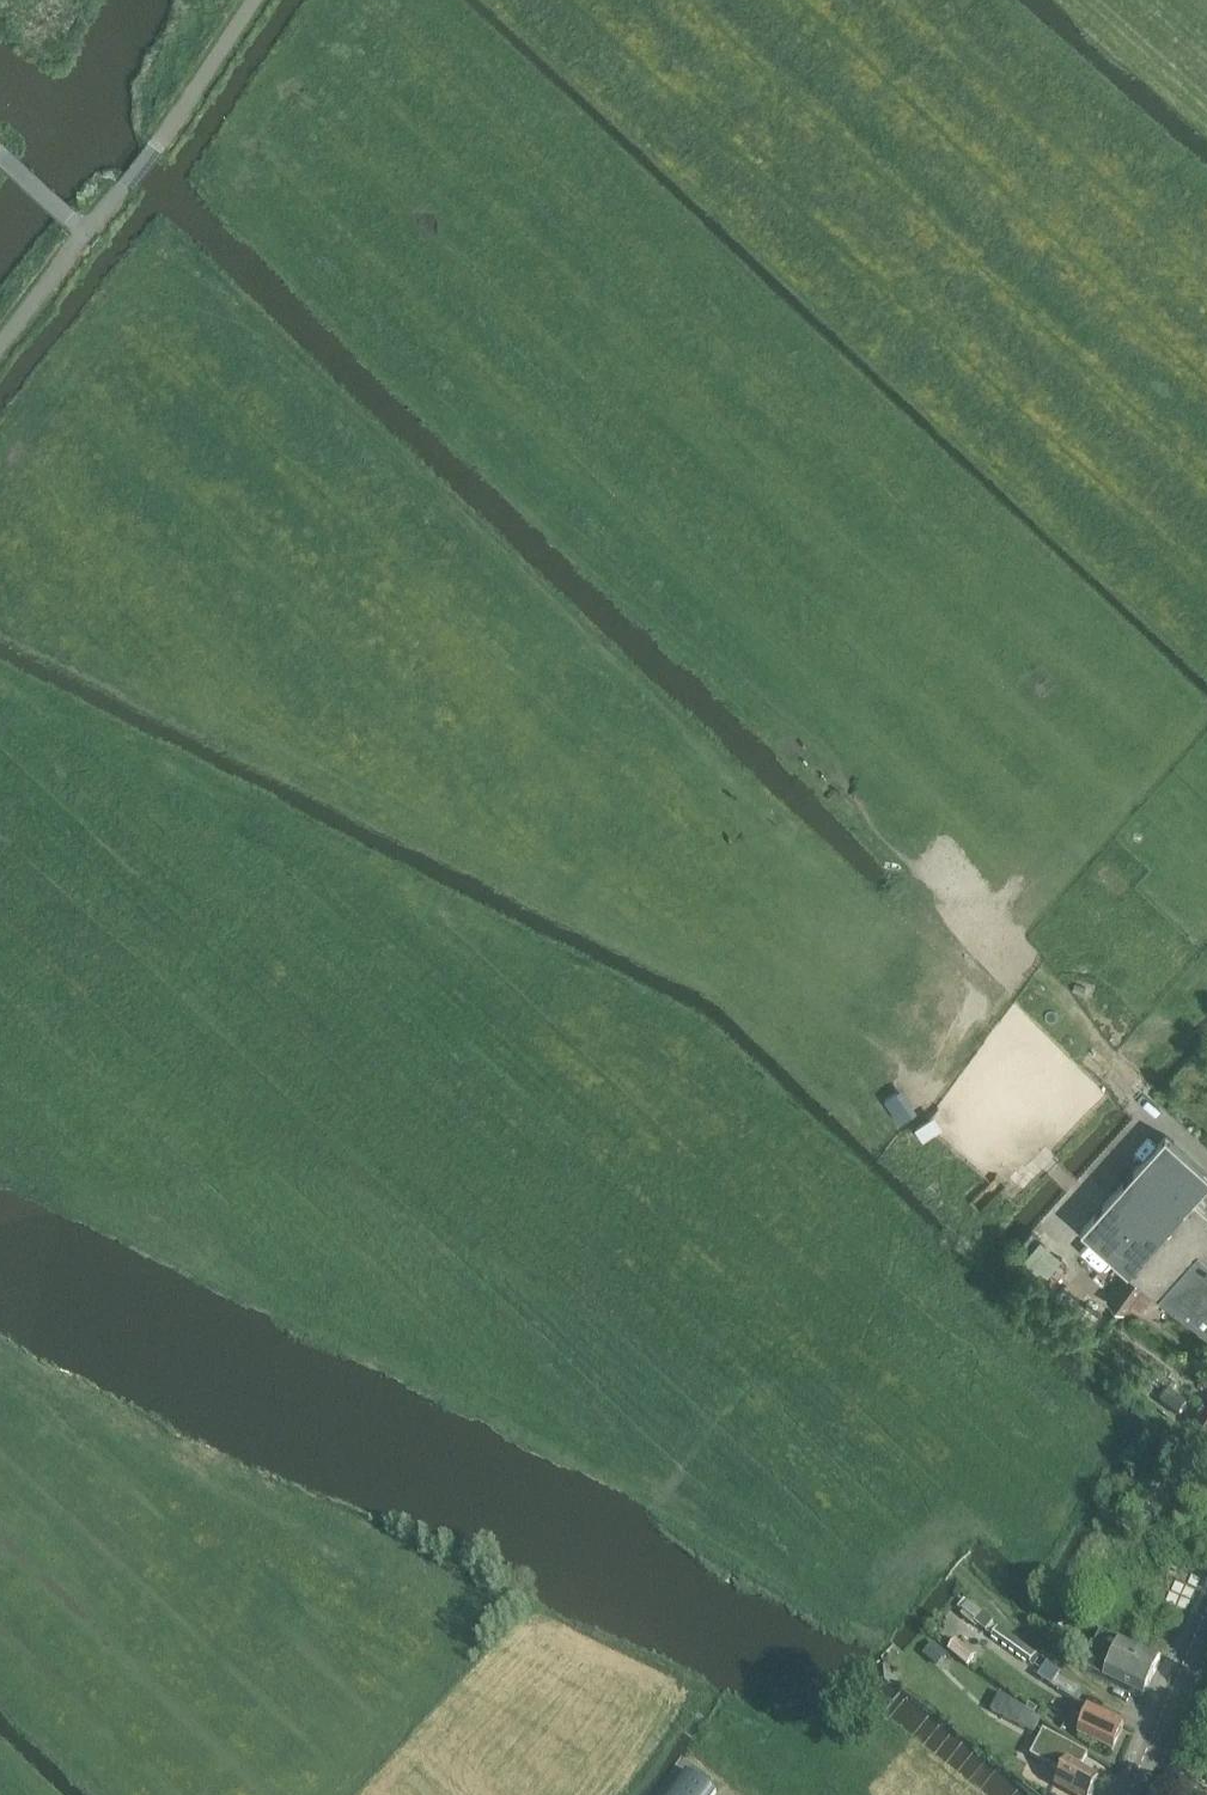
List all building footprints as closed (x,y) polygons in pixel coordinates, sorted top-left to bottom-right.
[(902,1088),(887,1099),(903,1120),(918,1109),(902,1088)] [(1206,1328),(1206,1209),(1195,1198),(1206,1184),(1206,1172),(1166,1136),(1082,1230),(1128,1272),(1206,1328)] [(1034,1230),(1011,1255),(1019,1262),(1041,1236),(1034,1230)] [(1058,1260),(1040,1280),(1049,1288),(1067,1268),(1058,1260)] [(1107,1301),(1123,1312),(1143,1284),(1127,1273),(1107,1301)] [(1160,1402),(1179,1416),(1188,1403),(1169,1390),(1160,1402)] [(1203,1411),(1195,1421),(1206,1430),(1206,1414),(1203,1411)] [(968,1601),(962,1609),(964,1610),(976,1619),(982,1612),(968,1601)] [(976,1619),(974,1621),(986,1630),(992,1623),(994,1621),(982,1612),(976,1619)] [(993,1634),(1031,1661),(1036,1653),(999,1627),(993,1634)] [(1081,1668),(1143,1697),(1160,1660),(1101,1632),(1095,1645),(1092,1644),(1081,1668)] [(957,1640),(948,1650),(968,1666),(976,1656),(957,1640)] [(934,1642),(923,1655),(934,1664),(945,1651),(934,1642)] [(1048,1661),(1038,1676),(1052,1685),(1059,1675),(1060,1675),(1061,1673),(1048,1661)] [(1052,1685),(1074,1699),(1080,1688),(1060,1675),(1059,1675),(1052,1685)] [(1000,1693),(991,1711),(1016,1725),(1024,1710),(1025,1710),(1026,1709),(1000,1693)] [(1074,1712),(1086,1718),(1078,1735),(1112,1751),(1124,1725),(1078,1703),(1074,1712)] [(1025,1710),(1024,1710),(1016,1725),(1034,1734),(1042,1719),(1025,1710)] [(1088,1755),(1044,1731),(1030,1756),(1061,1772),(1054,1785),(1072,1794),(1093,1794),(1095,1792),(1093,1788),(1099,1777),(1081,1767),(1088,1755)] [(691,1794),(709,1794),(697,1786),(691,1794)]
